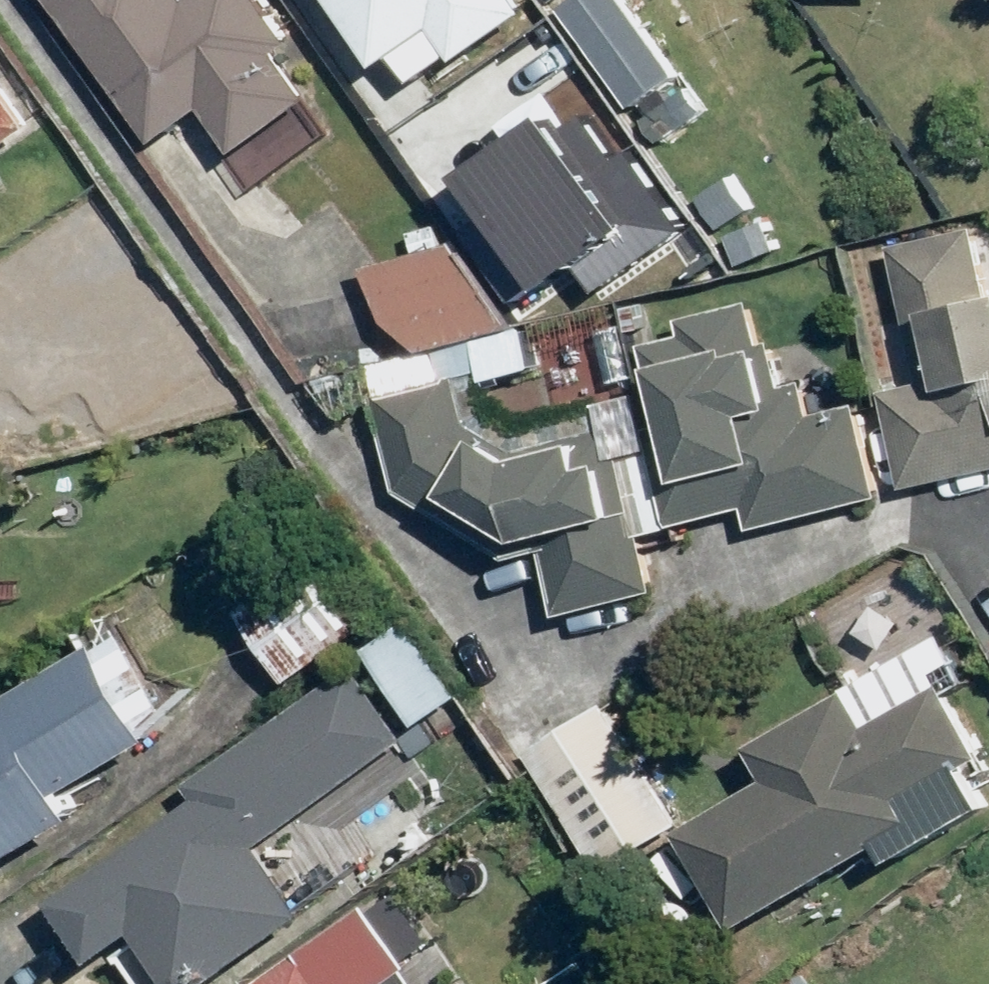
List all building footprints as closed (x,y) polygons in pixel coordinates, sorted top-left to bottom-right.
[(163,145),(207,115),(258,189),(331,139),(311,109),(323,101),(290,54),(304,44),(274,0),(62,0),(163,145)] [(385,67),(401,55),(420,83),(456,58),(463,67),(537,15),(526,0),(338,0),(385,67)] [(567,10),(638,110),(686,76),(632,0),(581,0),(567,10)] [(0,70),(0,150),(38,122),(0,70)] [(479,131),(425,169),(505,282),(559,244),(479,131)] [(731,171),(699,194),(747,260),(779,237),(731,171)] [(883,391),(906,489),(988,469),(988,276),(977,224),(892,244),(925,381),(883,391)] [(524,324),(461,241),(371,270),(394,319),(431,348),(524,324)] [(44,344),(0,267),(0,369),(44,344)] [(689,331),(632,344),(676,530),(749,513),(753,533),(889,501),(865,400),(820,410),(813,380),(785,387),(773,339),(762,342),(751,299),(685,314),(689,331)] [(648,593),(620,404),(510,420),(503,376),(384,394),(405,537),(548,516),(561,606),(648,593)] [(293,681),(375,623),(328,556),(246,614),(293,681)] [(87,813),(75,789),(159,737),(153,726),(182,708),(120,608),(85,629),(95,646),(0,705),(0,719),(7,731),(0,736),(0,866),(87,813)] [(891,845),(898,859),(988,810),(988,790),(974,762),(988,754),(988,748),(962,698),(981,687),(951,633),(757,739),(778,777),(693,824),(748,923),(891,845)] [(357,661),(194,785),(203,796),(60,904),(105,963),(139,937),(174,983),(220,983),(315,912),(267,849),(414,738),(357,661)] [(686,819),(606,703),(530,755),(609,871),(686,819)] [(374,897),(265,983),(434,983),(374,897)] [(782,983),(813,983),(800,969),(782,983)]
